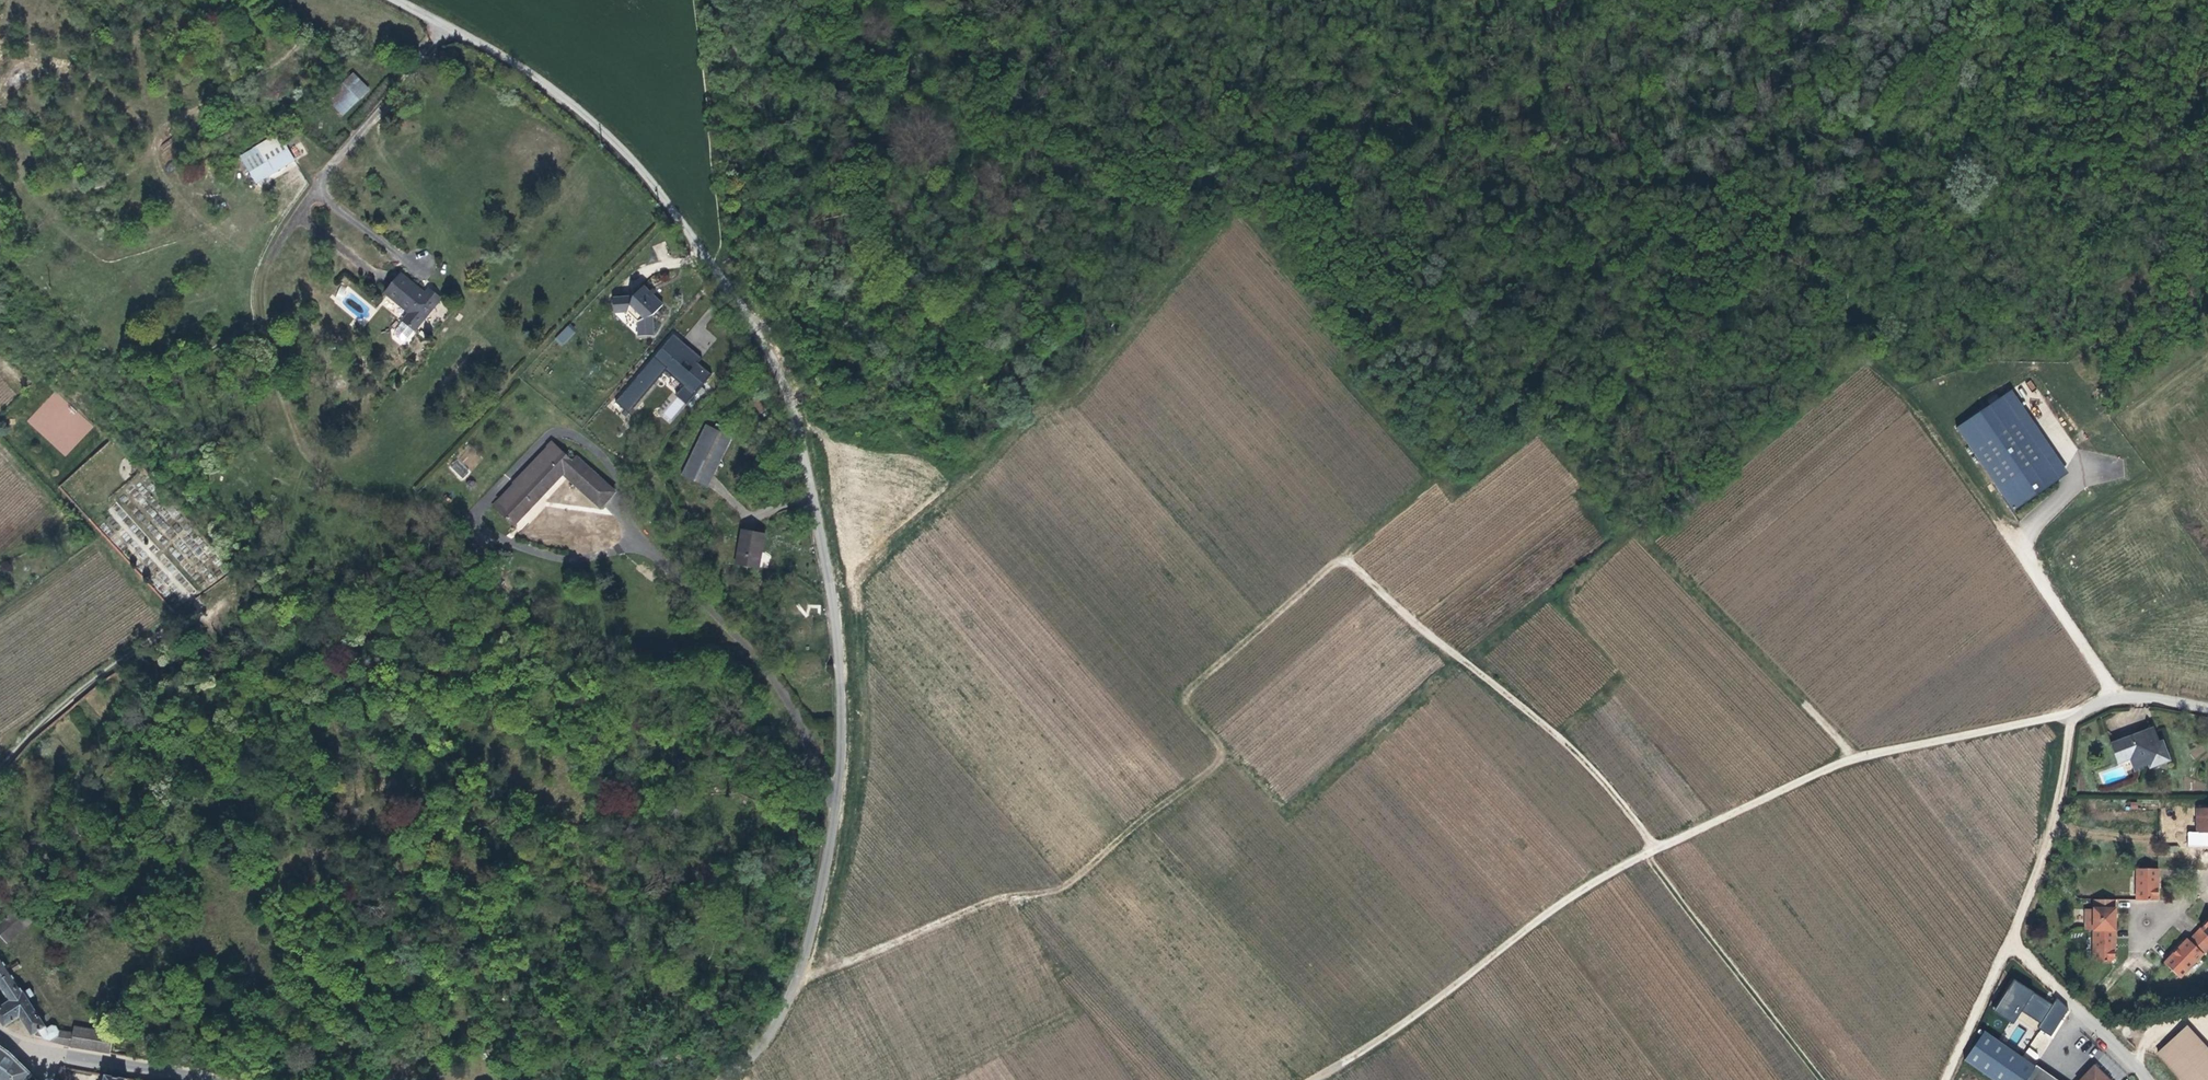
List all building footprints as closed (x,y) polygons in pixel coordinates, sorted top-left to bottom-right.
[(328,101),(342,116),(369,90),(355,75),(328,101)] [(369,90),(342,116),(346,121),(374,95),(369,90)] [(309,120),(299,117),(296,125),(307,128),(309,120)] [(288,153),(250,175),(256,186),(293,163),(288,153)] [(403,344),(408,340),(413,334),(415,336),(442,304),(429,293),(425,299),(402,278),(386,297),(408,317),(402,325),(398,331),(395,334),(394,337),(394,340),(399,344),(403,344)] [(638,299),(618,300),(619,316),(633,315),(643,324),(643,339),(659,339),(658,318),(669,307),(649,289),(638,299)] [(579,335),(573,329),(562,340),(568,346),(571,344),(579,335)] [(629,413),(665,369),(685,385),(660,416),(670,424),(711,373),(697,362),(701,357),(672,333),(616,402),(629,413)] [(1957,432),(2013,512),(2068,473),(2013,394),(1957,432)] [(733,438),(707,426),(689,464),(684,475),(710,487),(733,438)] [(602,508),(616,492),(578,456),(573,461),(552,442),(526,469),(514,483),(515,485),(495,506),(514,524),(563,473),(602,508)] [(457,459),(449,466),(462,480),(470,472),(457,459)] [(769,533),(746,529),(740,565),(763,569),(769,533)] [(441,583),(434,586),(434,592),(440,596),(446,594),(446,587),(441,583)] [(2165,755),(2156,730),(2121,741),(2128,761),(2138,758),(2141,768),(2151,765),(2153,769),(2163,765),(2160,756),(2165,755)] [(2123,763),(2128,761),(2121,741),(2116,742),(2123,763)] [(114,763),(104,773),(112,781),(121,771),(114,763)] [(2207,835),(2207,810),(2199,810),(2198,835),(2207,835)] [(27,840),(23,845),(32,854),(36,850),(27,840)] [(2159,871),(2138,870),(2137,902),(2158,903),(2159,885),(2159,871)] [(2118,902),(2096,901),(2096,912),(2095,931),(2094,963),(2111,964),(2115,958),(2116,948),(2117,918),(2118,902)] [(20,902),(0,920),(0,932),(7,941),(33,918),(20,902)] [(2095,931),(2096,912),(2087,912),(2086,931),(2095,931)] [(2204,933),(2198,940),(2207,950),(2207,925),(2202,931),(2204,933)] [(2204,933),(2202,931),(2196,938),(2198,940),(2204,933)] [(2164,966),(2181,980),(2207,953),(2207,950),(2198,940),(2196,938),(2190,943),(2188,941),(2185,944),(2164,966)] [(110,1054),(113,1034),(74,1027),(73,1034),(59,1032),(56,1027),(52,1026),(47,1029),(0,958),(0,988),(9,1002),(0,1007),(0,1021),(5,1028),(19,1017),(31,1036),(38,1031),(44,1039),(76,1048),(110,1054)] [(2056,999),(2053,1003),(2013,979),(1994,1011),(2014,1023),(2021,1011),(2042,1024),(2025,1053),(2037,1061),(2070,1008),(2056,999)] [(2014,1025),(2008,1039),(2018,1043),(2024,1030),(2014,1025)] [(1984,1031),(1968,1055),(1973,1063),(1994,1079),(2028,1079),(2036,1067),(1984,1031)] [(2186,1031),(2158,1056),(2181,1079),(2188,1079),(2207,1061),(2207,1053),(2186,1031)] [(27,1070),(3,1048),(0,1046),(0,1079),(20,1079),(27,1070)] [(2188,1079),(2207,1079),(2207,1061),(2188,1079)] [(2036,1067),(2028,1079),(2055,1079),(2036,1067)] [(2094,1067),(2090,1071),(2082,1079),(2108,1079),(2094,1067)]
